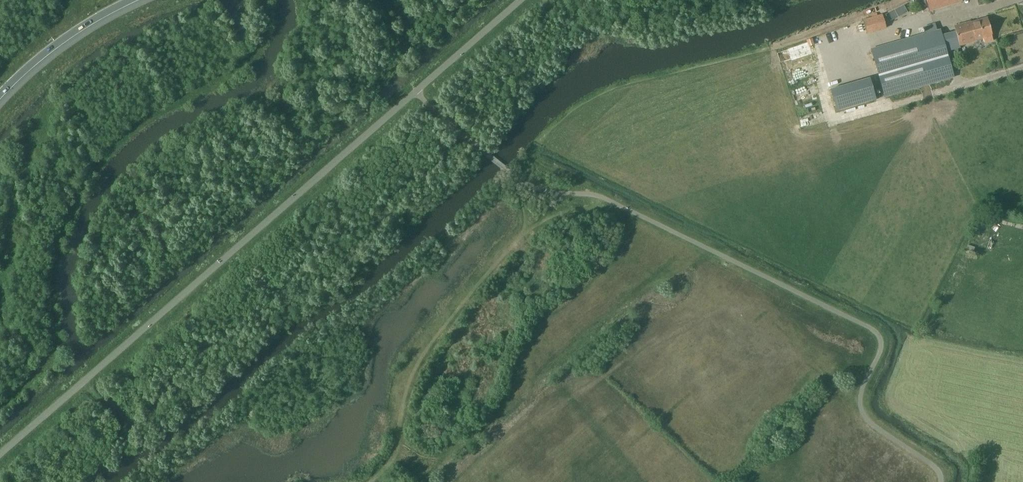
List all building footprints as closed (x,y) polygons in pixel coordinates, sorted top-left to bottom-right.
[(929,11),(963,1),(962,0),(926,0),(929,11)] [(873,15),(878,31),(917,19),(912,4),(873,15)] [(971,22),(954,26),(957,37),(950,40),(952,50),(960,47),(960,45),(976,40),(983,38),(984,42),(993,40),(991,35),(992,35),(987,17),(971,22)] [(925,75),(951,68),(940,29),(937,30),(935,24),(923,27),(925,34),(872,50),(881,81),(923,68),(925,75)] [(847,108),(841,87),(831,89),(837,111),(847,108)] [(975,247),(968,245),(965,252),(972,255),(975,247)]
